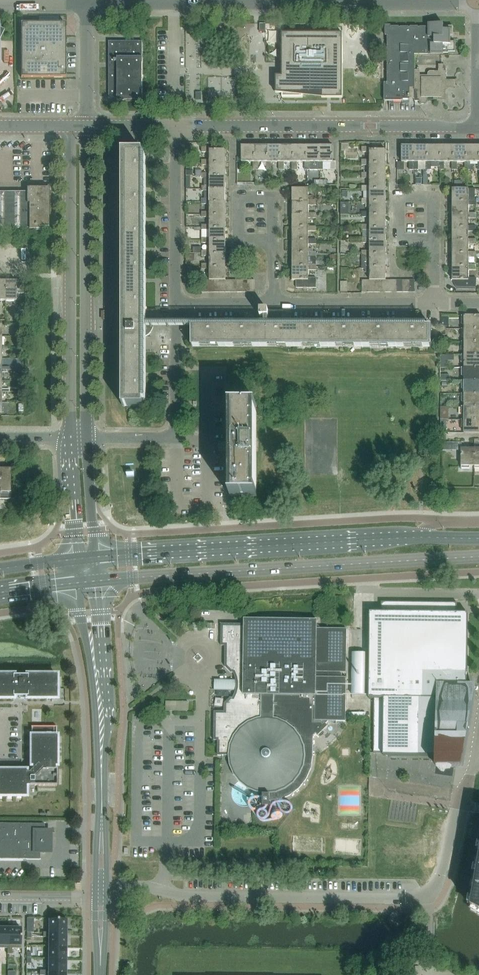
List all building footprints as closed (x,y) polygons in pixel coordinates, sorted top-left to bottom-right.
[(65,23),(21,23),(21,78),(65,77),(65,23)] [(415,99),(415,90),(415,70),(415,55),(444,55),(444,54),(448,54),(448,52),(456,52),(455,42),(448,42),(448,36),(453,35),(453,26),(443,26),(443,24),(428,24),(428,28),(390,28),(390,25),(385,25),(385,36),(387,36),(387,83),(384,83),(384,100),(403,100),(410,100),(410,99),(415,99)] [(249,44),(258,45),(259,39),(255,38),(256,31),(251,30),(249,44)] [(276,77),(276,94),(282,94),(282,97),(303,97),(303,94),(322,94),(322,99),(343,99),(342,63),(342,34),(319,34),(319,32),(312,32),(312,34),(282,34),(282,77),(276,77)] [(142,41),(109,41),(108,96),(117,96),(117,101),(142,101),(142,96),(143,96),(143,62),(143,57),(141,57),(141,56),(142,56),(142,41)] [(419,104),(425,104),(426,104),(427,103),(428,102),(428,96),(433,96),(433,98),(444,98),(444,86),(448,86),(448,81),(444,81),(444,78),(446,78),(446,68),(446,67),(446,66),(445,65),(444,65),(443,65),(439,65),(438,71),(431,71),(430,71),(430,72),(429,72),(428,73),(428,74),(428,76),(420,76),(420,70),(415,70),(415,90),(415,99),(415,101),(419,101),(419,104)] [(255,162),(255,146),(241,146),(242,162),(253,162),(253,170),(258,170),(258,162),(255,162)] [(258,162),(266,162),(266,170),(271,170),(271,162),(272,162),(268,162),(268,146),(255,146),(255,162),(258,162)] [(281,146),(268,146),(268,162),(272,162),(279,162),(279,170),(284,170),(284,162),(281,162),(281,146)] [(294,146),(281,146),(281,162),(284,162),(292,162),(292,170),(297,170),(297,162),(294,162),(294,146)] [(307,146),(294,146),(294,162),(297,162),(305,162),(305,170),(310,170),(310,162),(307,162),(307,146)] [(320,146),(307,146),(307,162),(310,162),(310,170),(323,170),(323,162),(320,162),(320,146)] [(333,146),(320,146),(320,162),(323,162),(331,162),(331,170),(336,170),(336,162),(333,162),(333,161),(333,146)] [(402,162),(409,162),(409,170),(418,170),(418,162),(415,162),(415,146),(402,146),(402,162)] [(428,162),(428,146),(415,146),(415,162),(418,162),(426,162),(426,170),(431,170),(431,162),(428,162)] [(441,162),(441,146),(428,146),(428,162),(431,162),(439,162),(439,170),(444,170),(444,162),(441,162)] [(454,162),(454,146),(441,146),(441,162),(444,162),(452,162),(452,170),(457,170),(457,162),(454,162)] [(467,162),(467,146),(454,146),(454,162),(457,162),(465,162),(465,170),(470,170),(470,162),(467,162)] [(467,146),(467,162),(470,162),(478,162),(478,170),(478,146),(467,146)] [(209,152),(209,160),(209,163),(225,163),(225,150),(210,150),(210,147),(201,147),(201,152),(209,152)] [(369,153),(369,160),(369,163),(385,163),(385,150),(370,150),(370,147),(362,147),(362,153),(369,153)] [(123,152),(123,407),(143,407),(143,404),(146,404),(146,336),(147,335),(149,334),(151,332),(146,328),(146,327),(146,324),(146,154),(143,154),(143,152),(123,152)] [(209,163),(209,160),(201,160),(201,165),(209,165),(209,173),(209,176),(225,176),(225,163),(209,163)] [(369,160),(362,160),(362,166),(369,166),(369,173),(370,176),(386,176),(385,163),(369,163),(369,160)] [(203,178),(203,186),(209,186),(209,189),(225,189),(225,176),(209,176),(209,173),(202,173),(202,176),(201,178),(203,178)] [(369,173),(362,173),(362,178),(369,178),(369,186),(370,186),(370,189),(386,189),(386,176),(370,176),(369,173)] [(201,191),(204,191),(204,199),(209,199),(209,202),(225,202),(225,189),(209,189),(209,186),(203,186),(201,186),(201,191)] [(370,186),(369,186),(362,186),(362,191),(369,192),(369,199),(370,199),(370,202),(386,202),(386,189),(370,189),(370,186)] [(48,188),(38,188),(27,188),(27,192),(0,192),(0,228),(29,228),(29,229),(49,229),(49,188),(48,188)] [(313,196),(309,196),(309,189),(292,189),(292,202),(308,202),(308,205),(309,205),(316,205),(316,200),(313,200),(313,196)] [(475,200),(475,189),(452,189),(453,202),(468,202),(469,205),(477,205),(477,200),(475,200)] [(209,199),(204,199),(202,199),(202,204),(209,204),(209,212),(209,215),(225,215),(225,202),(209,202),(209,199)] [(370,199),(369,199),(362,199),(362,204),(369,204),(369,212),(370,212),(370,215),(386,215),(386,202),(370,202),(370,199)] [(308,202),(292,202),(292,215),(308,215),(308,218),(309,218),(316,218),(316,213),(309,213),(309,205),(308,205),(308,202)] [(453,202),(453,215),(469,215),(468,219),(469,219),(477,218),(477,213),(469,213),(469,205),(468,202),(453,202)] [(209,215),(209,212),(202,212),(201,217),(209,217),(209,225),(209,228),(225,228),(225,215),(209,215)] [(370,212),(369,212),(362,212),(362,217),(369,217),(369,225),(370,225),(370,228),(386,228),(386,215),(370,215),(370,212)] [(308,215),(292,215),(292,228),(308,228),(308,231),(316,231),(316,226),(309,226),(309,218),(308,218),(308,215)] [(453,215),(453,228),(468,228),(469,231),(477,231),(477,226),(469,226),(469,219),(468,219),(469,215),(453,215)] [(209,228),(209,225),(201,225),(201,230),(209,230),(209,238),(209,241),(225,241),(225,228),(209,228)] [(370,225),(369,225),(362,225),(362,230),(370,230),(370,238),(370,241),(386,241),(386,228),(370,228),(370,225)] [(308,228),(292,228),(292,241),(308,241),(308,244),(316,244),(316,239),(308,239),(308,231),(308,228)] [(453,228),(453,241),(469,241),(469,244),(477,244),(477,239),(469,239),(469,231),(468,228),(453,228)] [(209,238),(202,238),(201,243),(209,243),(209,251),(210,251),(210,254),(225,254),(225,241),(209,241),(209,238)] [(370,238),(362,238),(362,243),(369,243),(369,251),(370,251),(370,254),(386,254),(386,241),(370,241),(370,238)] [(308,241),(292,241),(292,254),(308,254),(308,257),(316,257),(316,252),(308,252),(308,244),(308,241)] [(453,241),(453,254),(468,254),(468,257),(469,257),(477,257),(477,252),(469,252),(469,244),(469,241),(453,241)] [(210,251),(209,251),(202,251),(202,256),(209,256),(209,264),(210,264),(210,267),(225,267),(225,254),(210,254),(210,251)] [(370,251),(369,251),(362,251),(362,256),(369,256),(369,264),(370,264),(370,267),(386,267),(386,254),(370,254),(370,251)] [(316,265),(316,257),(308,257),(308,254),(292,254),(292,267),(308,267),(308,270),(316,270),(316,265)] [(453,254),(453,267),(469,267),(469,270),(477,270),(477,265),(469,265),(469,257),(468,257),(468,254),(453,254)] [(210,264),(209,264),(202,264),(202,269),(209,269),(209,280),(213,280),(219,280),(225,280),(225,267),(210,267),(210,264)] [(370,264),(369,264),(362,264),(362,269),(369,269),(369,280),(374,280),(379,280),(386,280),(386,267),(370,267),(370,264)] [(296,288),(316,288),(316,278),(308,278),(308,270),(308,267),(292,267),(292,280),(296,280),(296,288)] [(469,267),(453,267),(453,281),(456,281),(456,288),(476,288),(476,284),(477,284),(477,278),(469,278),(469,270),(469,267)] [(16,292),(24,292),(24,280),(10,280),(10,278),(5,278),(5,301),(16,301),(16,292)] [(260,318),(268,318),(271,320),(275,320),(277,320),(280,319),(280,311),(260,311),(260,318)] [(461,316),(461,324),(464,324),(464,329),(478,329),(478,316),(461,316)] [(426,327),(426,324),(192,324),(192,327),(192,347),(431,347),(431,327),(426,327)] [(464,329),(461,329),(461,337),(464,337),(464,342),(478,342),(478,329),(464,329)] [(464,342),(461,342),(461,350),(464,350),(464,355),(478,355),(478,342),(464,342)] [(464,355),(461,355),(461,363),(464,363),(464,368),(478,368),(478,355),(464,355)] [(464,381),(478,381),(478,368),(464,368),(461,368),(461,376),(464,376),(464,381)] [(464,381),(461,381),(461,389),(464,389),(464,394),(478,394),(478,381),(464,381)] [(464,394),(462,394),(461,402),(464,402),(464,407),(478,407),(478,394),(464,394)] [(231,497),(256,497),(256,406),(231,407),(231,442),(231,447),(231,452),(231,497)] [(464,420),(478,420),(478,407),(464,407),(461,407),(461,415),(464,415),(464,420)] [(464,433),(478,433),(478,420),(464,420),(461,420),(461,428),(464,428),(464,433)] [(226,442),(221,442),(221,447),(221,452),(226,452),(231,452),(231,447),(231,442),(226,442)] [(473,466),(474,449),(467,449),(467,446),(461,446),(461,469),(469,469),(469,466),(473,466)] [(0,468),(0,499),(11,499),(10,468),(0,468)] [(467,674),(467,673),(468,613),(457,613),(457,603),(381,602),(381,612),(370,612),(370,630),(369,699),(374,699),(374,753),(383,753),(383,756),(429,756),(436,756),(436,757),(436,767),(463,767),(464,767),(465,756),(473,702),(476,685),(467,683),(467,678),(466,677),(467,673),(467,674)] [(262,618),(257,620),(244,619),(244,624),(221,624),(221,646),(225,646),(225,667),(231,673),(233,673),(234,675),(235,678),(236,680),(231,680),(230,685),(230,690),(235,690),(235,693),(234,695),(233,698),(230,698),(224,704),(224,712),(214,711),(214,740),(218,740),(217,755),(223,756),(228,756),(230,765),(233,775),(237,780),(239,783),(247,789),(256,793),(258,793),(263,794),(263,807),(270,807),(270,801),(278,800),(289,796),(299,788),(306,779),(311,768),(313,756),(313,736),(316,733),(318,735),(328,726),(326,724),(328,721),(346,721),(346,678),(342,678),(342,673),(346,673),(347,630),(347,629),(343,629),(321,629),(321,628),(318,625),(317,625),(317,620),(305,620),(297,618),(289,616),(281,615),(273,616),(267,617),(262,618)] [(353,653),(352,695),(365,696),(366,653),(353,653)] [(13,699),(26,699),(57,699),(57,676),(0,675),(0,699),(13,699)] [(166,703),(165,711),(188,711),(188,701),(166,701),(166,703)] [(0,771),(0,796),(26,796),(26,786),(57,786),(57,726),(31,726),(31,766),(26,771),(0,771)] [(40,859),(40,851),(44,851),(44,853),(45,851),(46,848),(46,847),(47,845),(47,842),(48,841),(48,840),(48,837),(48,836),(48,834),(48,832),(44,832),(44,824),(0,823),(0,859),(40,859)] [(46,920),(46,932),(43,932),(43,933),(66,933),(66,920),(46,920)] [(7,954),(12,954),(12,948),(21,948),(21,928),(8,928),(8,948),(7,948),(7,954)] [(43,937),(49,937),(49,945),(66,946),(66,933),(43,933),(43,937)] [(49,945),(46,945),(46,959),(49,959),(49,958),(66,958),(66,946),(49,945)] [(49,958),(49,959),(49,971),(65,971),(66,958),(49,958)]
